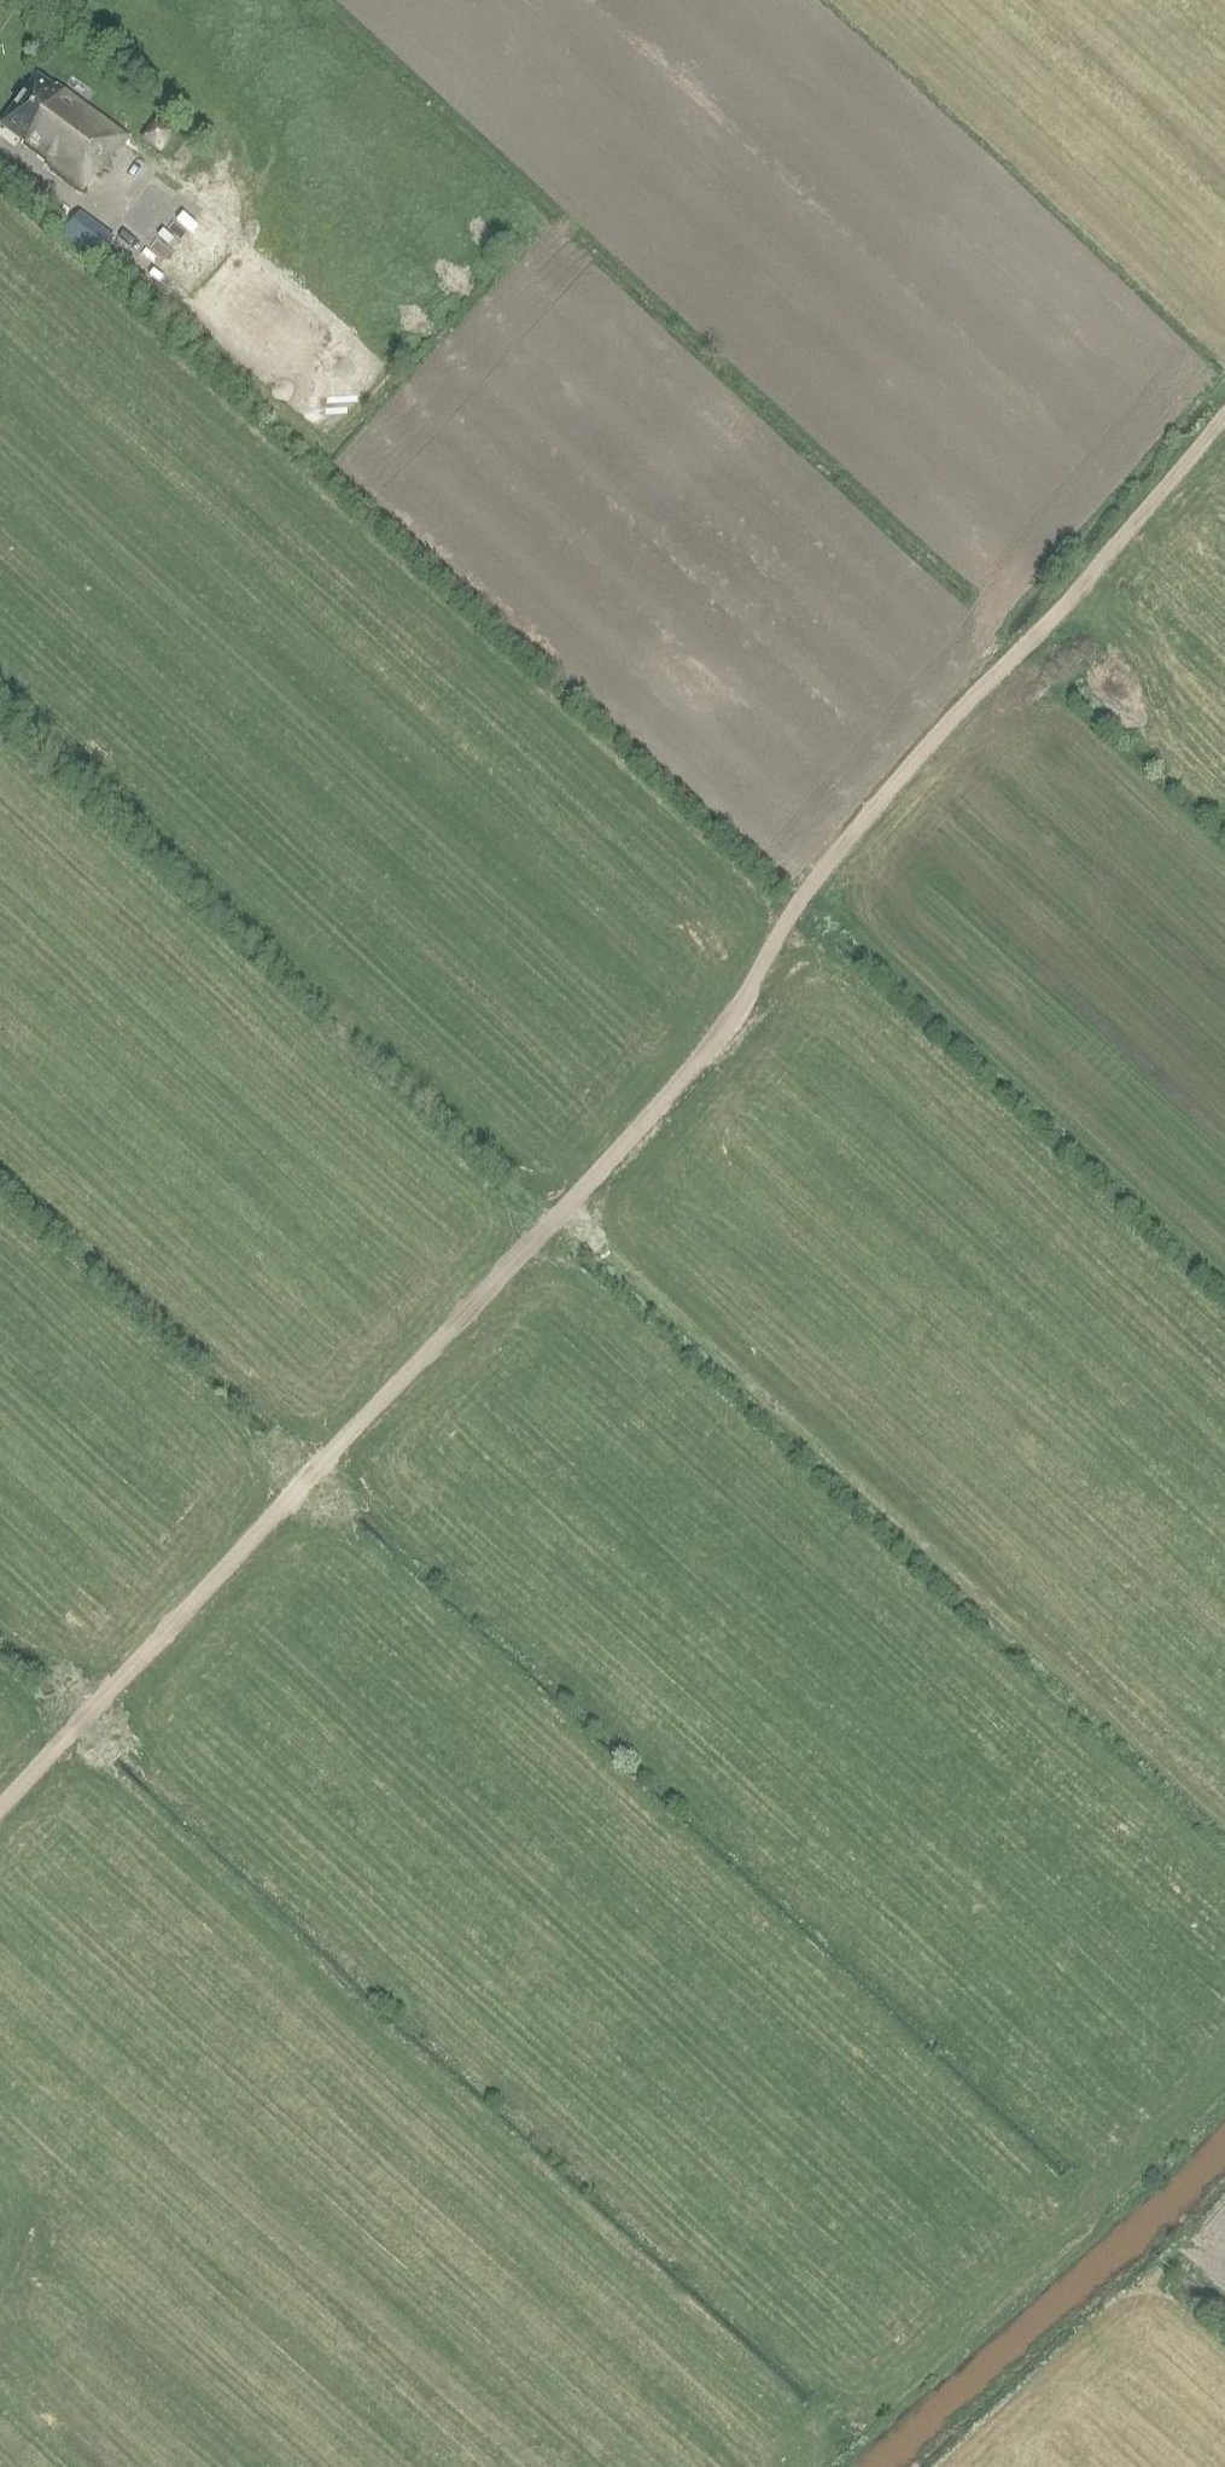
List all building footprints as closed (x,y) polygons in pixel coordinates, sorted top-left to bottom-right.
[(22,146),(83,190),(95,174),(98,175),(125,137),(58,88),(55,92),(38,79),(3,126),(25,142),(22,146)] [(87,210),(69,233),(104,259),(121,236),(87,210)]
